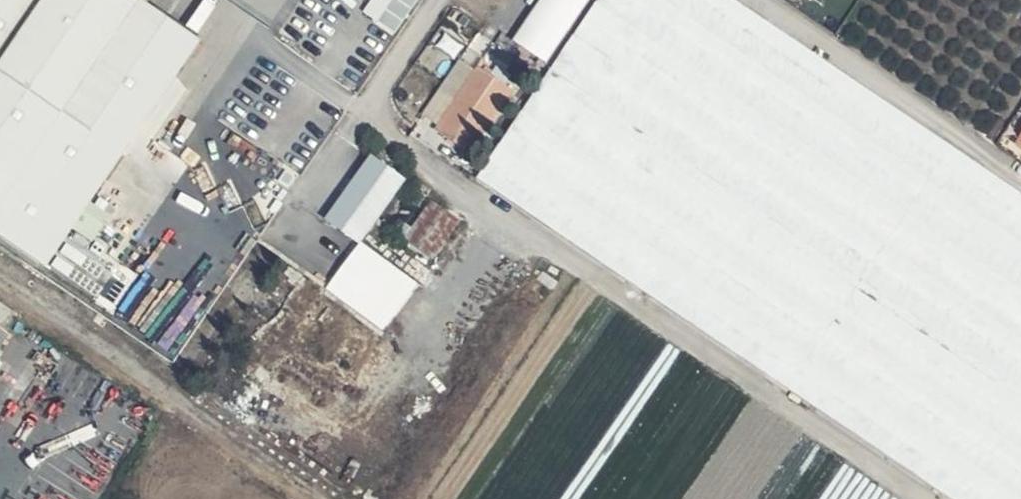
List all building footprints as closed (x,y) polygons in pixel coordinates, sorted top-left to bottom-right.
[(43,268),(198,41),(139,0),(0,0),(0,238),(43,268)] [(365,12),(398,32),(418,0),(373,0),(365,12)] [(732,0),(597,0),(478,179),(953,498),(1020,498),(1020,189),(813,54),(732,0)] [(531,19),(563,41),(590,0),(544,0),(531,19)] [(563,41),(531,19),(513,45),(545,67),(563,41)] [(478,68),(434,137),(468,157),(512,91),(478,68)] [(357,238),(378,207),(399,177),(365,156),(324,217),(357,238)] [(404,238),(434,259),(462,220),(430,199),(410,229),(404,238)] [(386,330),(421,282),(363,239),(328,287),(386,330)] [(11,337),(0,330),(0,353),(11,337)]
